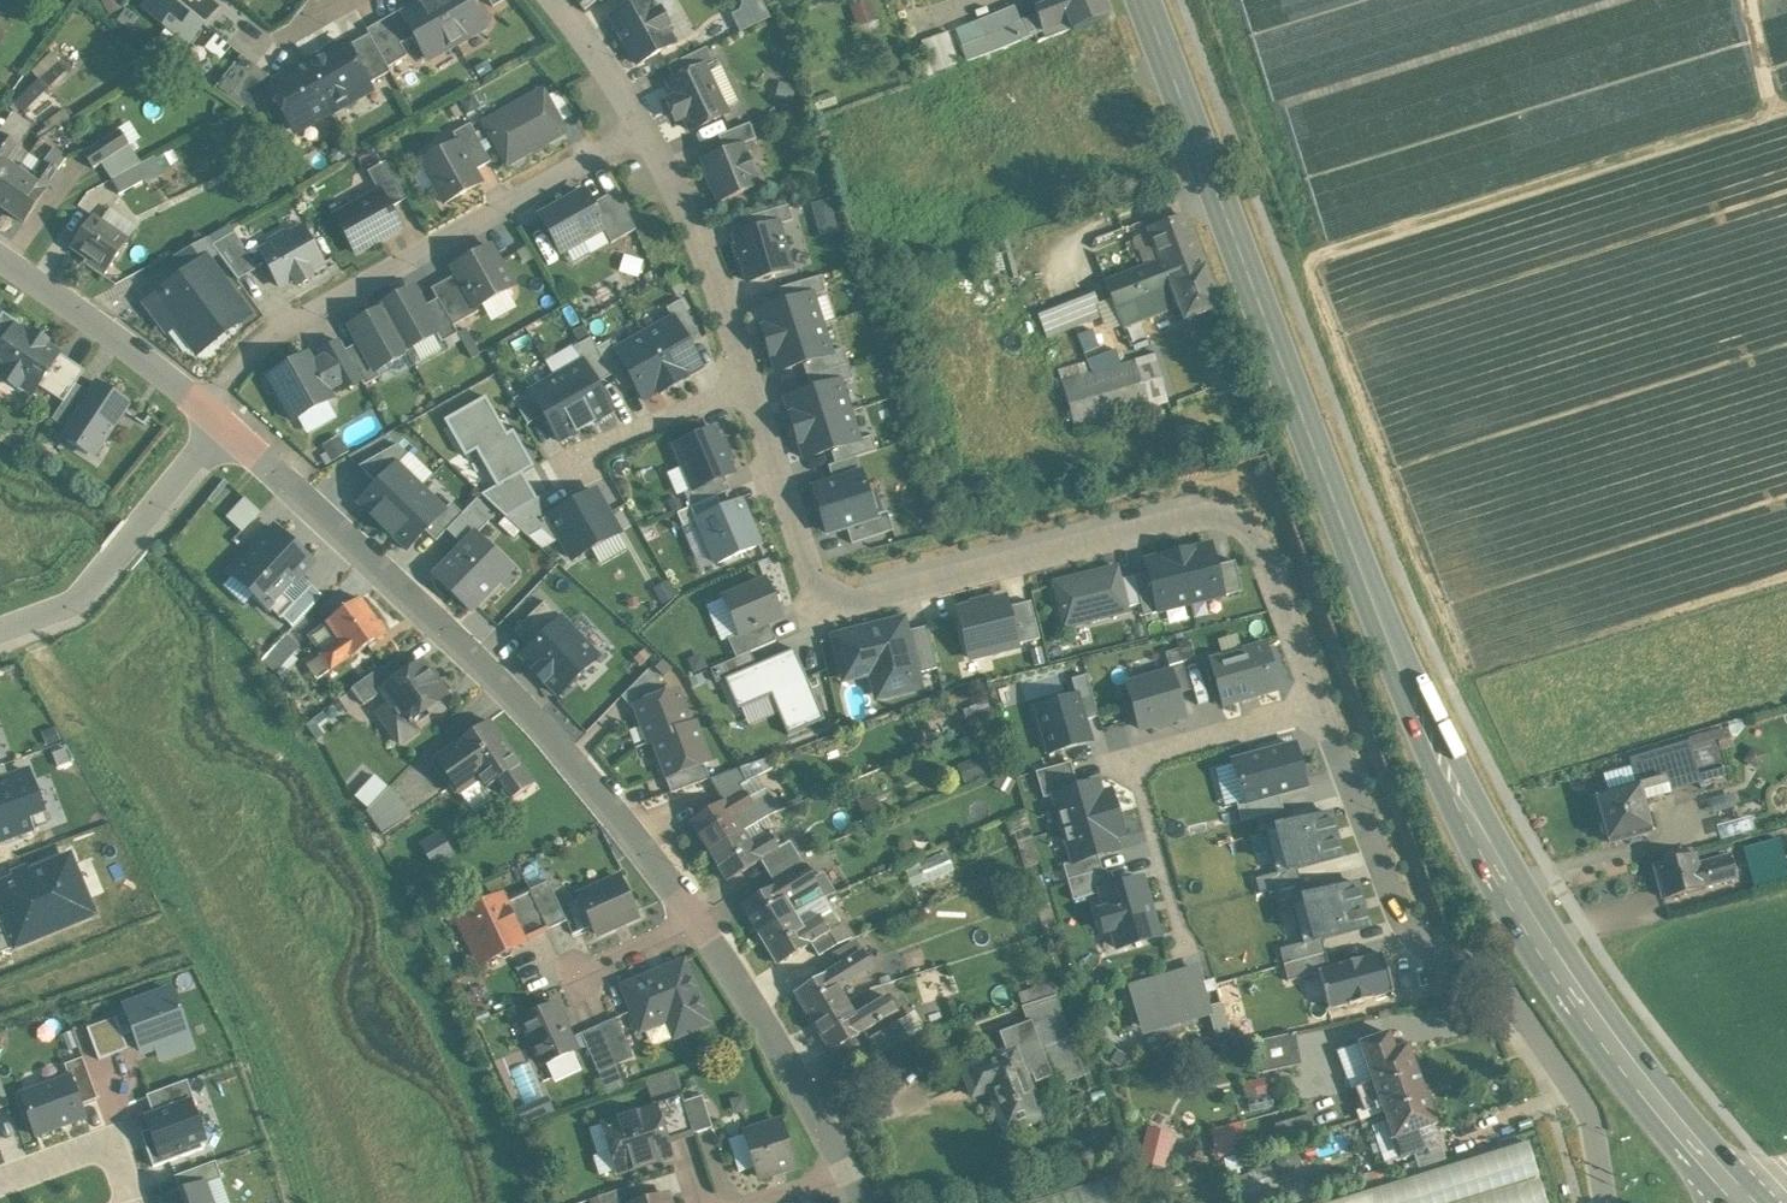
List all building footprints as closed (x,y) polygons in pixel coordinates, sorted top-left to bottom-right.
[(205,0),(149,0),(144,6),(189,42),(216,9),(205,0)] [(432,0),(423,0),(422,3),(403,14),(402,15),(414,35),(427,59),(456,43),(432,0)] [(469,0),(432,0),(456,43),(484,26),(471,3),(469,0)] [(611,17),(637,64),(674,43),(666,28),(668,26),(659,10),(657,12),(650,0),(642,0),(640,1),(611,17)] [(858,22),(872,18),(866,0),(865,0),(853,3),(858,22)] [(1034,10),(1036,16),(1020,22),(1014,24),(1015,25),(1020,40),(1023,40),(1035,35),(1043,32),(1045,38),(1071,28),(1072,29),(1107,15),(1108,15),(1102,0),(1060,0),(1034,10)] [(1014,6),(978,20),(984,37),(1015,25),(1014,24),(1020,22),(1014,6)] [(401,10),(366,30),(369,34),(388,67),(407,56),(400,43),(414,35),(402,15),(403,14),(401,10)] [(1107,15),(1072,29),(1083,56),(1094,85),(1129,72),(1108,15),(1107,15)] [(984,37),(962,46),(967,61),(998,50),(1020,40),(1015,25),(984,37)] [(1037,41),(1047,66),(1049,70),(1083,56),(1072,29),(1071,28),(1045,38),(1037,41)] [(948,32),(921,41),(931,73),(958,63),(948,32)] [(369,34),(347,46),(368,84),(390,72),(388,67),(369,34)] [(1035,35),(1023,40),(1035,71),(1047,66),(1037,41),(1035,35)] [(347,46),(346,43),(307,65),(331,108),(370,87),(368,84),(347,46)] [(706,47),(667,66),(674,80),(703,66),(704,67),(713,63),(706,47)] [(242,55),(214,89),(227,99),(255,66),(242,55)] [(60,63),(46,76),(54,84),(68,71),(60,63)] [(307,65),(275,83),(272,92),(292,129),(331,108),(307,65)] [(255,66),(227,99),(241,108),(247,105),(269,78),(255,66)] [(674,80),(668,83),(676,98),(667,103),(675,120),(684,116),(691,131),(726,114),(704,67),(703,66),(674,80)] [(40,79),(15,103),(25,113),(54,84),(46,76),(42,81),(40,79)] [(542,91),(485,122),(507,163),(564,131),(542,91)] [(10,116),(0,131),(0,132),(16,144),(28,128),(10,116)] [(749,123),(718,136),(724,151),(742,144),(742,145),(756,139),(749,123)] [(490,162),(469,124),(453,133),(457,142),(474,171),(490,162)] [(119,130),(83,153),(93,169),(129,145),(119,130)] [(18,171),(4,162),(16,144),(0,132),(0,197),(18,171)] [(50,132),(41,138),(48,144),(55,138),(50,132)] [(474,171),(457,142),(443,150),(436,148),(429,152),(427,158),(422,161),(445,203),(481,184),(474,171)] [(724,151),(702,161),(718,202),(759,186),(742,145),(742,144),(724,151)] [(67,157),(54,148),(44,163),(56,171),(67,157)] [(406,199),(385,161),(367,171),(379,191),(380,191),(389,208),(406,199)] [(18,171),(0,197),(0,206),(24,223),(50,186),(54,189),(64,177),(56,171),(44,163),(31,181),(18,171)] [(137,165),(113,179),(120,193),(145,179),(137,165)] [(379,191),(335,216),(355,253),(400,228),(389,208),(380,191),(379,191)] [(626,211),(616,191),(591,205),(603,227),(602,228),(611,243),(635,229),(626,211)] [(583,192),(541,216),(561,251),(568,263),(573,264),(590,255),(581,240),(602,228),(603,227),(591,205),(583,192)] [(827,198),(812,202),(820,232),(836,227),(827,198)] [(1231,296),(1197,208),(1154,224),(1165,254),(1114,273),(1126,305),(1181,284),(1191,311),(1231,296)] [(129,242),(92,216),(70,249),(86,260),(83,264),(103,278),(129,242)] [(737,237),(751,284),(797,271),(782,224),(737,237)] [(291,234),(284,232),(269,241),(267,248),(260,252),(280,287),(294,279),(298,286),(312,278),(308,272),(322,264),(302,228),(291,234)] [(256,270),(235,233),(212,246),(217,253),(238,281),(256,270)] [(206,239),(175,256),(188,273),(205,260),(206,261),(217,253),(212,246),(206,239)] [(490,246),(452,267),(456,274),(475,309),(477,308),(513,287),(490,246)] [(188,273),(146,305),(166,331),(176,324),(198,353),(231,329),(228,325),(244,313),(206,261),(205,260),(188,273)] [(456,274),(431,288),(437,299),(452,326),(478,311),(477,308),(475,309),(456,274)] [(423,307),(412,288),(396,297),(397,300),(382,309),(406,351),(437,334),(438,333),(423,307)] [(1100,311),(1106,328),(1119,324),(1111,302),(1100,305),(1095,292),(1037,311),(1044,330),(1100,311)] [(812,295),(757,312),(767,342),(822,324),(812,295)] [(452,326),(437,299),(423,307),(438,333),(437,334),(442,342),(457,334),(452,326)] [(670,306),(674,314),(692,346),(705,339),(683,299),(670,306)] [(406,351),(382,309),(350,327),(359,343),(375,372),(376,371),(407,354),(406,351)] [(674,314),(617,346),(634,376),(646,396),(703,364),(692,346),(674,314)] [(822,324),(767,342),(776,372),(831,354),(824,333),(822,324)] [(15,327),(0,350),(0,371),(4,374),(1,378),(16,388),(19,383),(33,392),(37,386),(57,355),(56,355),(44,346),(46,342),(34,334),(31,338),(15,327)] [(586,359),(597,380),(612,372),(599,347),(593,336),(578,344),(586,359)] [(613,339),(599,347),(612,372),(619,384),(634,376),(617,346),(613,339)] [(361,380),(345,351),(340,342),(319,354),(322,360),(336,386),(340,392),(360,380),(361,380)] [(345,351),(361,380),(360,380),(364,386),(379,378),(376,371),(375,372),(359,343),(345,351)] [(1143,349),(1068,372),(1085,427),(1161,403),(1143,349)] [(84,371),(57,353),(56,355),(57,355),(37,386),(64,403),(74,387),(75,385),(84,371)] [(307,355),(267,377),(292,421),(332,399),(327,391),(336,386),(322,360),(313,365),(307,355)] [(547,412),(559,434),(611,406),(597,380),(586,359),(534,388),(547,412)] [(129,404),(97,383),(89,394),(70,423),(76,427),(67,441),(87,454),(97,441),(102,444),(129,404)] [(843,383),(788,400),(797,430),(853,413),(843,383)] [(64,403),(54,418),(53,418),(52,420),(64,428),(68,422),(70,423),(89,394),(75,385),(74,387),(64,403)] [(530,422),(547,412),(534,388),(516,398),(530,422)] [(485,395),(446,417),(466,452),(477,446),(499,484),(523,470),(535,463),(515,428),(506,432),(485,395)] [(853,413),(797,430),(806,460),(862,443),(853,413)] [(685,465),(695,486),(733,469),(714,426),(676,442),(685,465)] [(360,465),(374,483),(397,460),(405,451),(397,443),(360,465)] [(381,520),(420,482),(397,460),(374,483),(359,498),(381,520)] [(832,470),(837,486),(860,478),(855,463),(832,470)] [(677,494),(695,486),(685,465),(667,473),(677,494)] [(538,496),(523,470),(499,484),(483,493),(508,515),(538,496)] [(818,492),(831,532),(849,527),(873,520),(860,478),(837,486),(818,492)] [(381,520),(408,547),(429,526),(447,507),(420,482),(381,520)] [(552,517),(575,562),(625,538),(603,492),(552,517)] [(538,496),(508,515),(530,535),(552,517),(541,494),(538,496)] [(224,515),(240,530),(259,511),(243,496),(224,515)] [(686,526),(698,521),(724,510),(718,496),(680,512),(686,526)] [(464,512),(449,528),(463,543),(475,531),(494,515),(476,498),(464,512)] [(447,507),(429,526),(441,537),(449,528),(464,512),(451,501),(447,507)] [(698,521),(719,567),(763,547),(742,502),(724,510),(698,521)] [(873,520),(849,527),(854,546),(895,533),(889,515),(873,520)] [(297,628),(328,594),(313,581),(297,599),(291,595),(315,568),(273,530),(257,547),(261,550),(238,576),(297,628)] [(463,543),(435,572),(473,609),(513,568),(475,531),(463,543)] [(1214,542),(1181,549),(1194,602),(1227,594),(1219,564),(1214,542)] [(1145,557),(1149,573),(1158,611),(1194,602),(1181,549),(1145,557)] [(1233,561),(1219,564),(1227,594),(1241,590),(1233,561)] [(1119,563),(1053,580),(1066,626),(1131,609),(1130,605),(1123,578),(1119,563)] [(1143,602),(1146,613),(1158,611),(1149,573),(1137,576),(1143,602)] [(724,593),(741,634),(771,622),(784,616),(767,575),(724,593)] [(1137,576),(1123,578),(1130,605),(1143,602),(1137,576)] [(1008,594),(959,606),(971,656),(1020,645),(1019,640),(1010,605),(1008,594)] [(378,624),(359,599),(326,623),(339,641),(319,655),(331,671),(350,657),(351,658),(386,633),(379,623),(378,624)] [(515,630),(529,644),(561,615),(547,600),(515,630)] [(1030,601),(1010,605),(1019,640),(1037,637),(1030,601)] [(529,644),(520,654),(561,694),(600,655),(561,615),(529,644)] [(903,620),(834,637),(844,679),(879,671),(885,695),(919,687),(903,620)] [(730,639),(738,657),(753,651),(778,641),(771,622),(741,634),(730,639)] [(287,635),(263,661),(276,673),(299,647),(287,635)] [(1265,644),(1210,660),(1223,706),(1239,701),(1239,702),(1257,697),(1257,696),(1279,690),(1265,644)] [(758,665),(728,677),(740,707),(773,693),(789,733),(825,718),(797,649),(758,665)] [(717,681),(728,677),(758,665),(753,651),(738,657),(712,668),(717,681)] [(394,682),(382,691),(383,692),(392,705),(378,715),(398,744),(416,731),(411,724),(412,723),(410,721),(445,696),(421,663),(394,682)] [(382,667),(351,689),(363,706),(383,692),(382,691),(394,682),(382,667)] [(625,695),(635,702),(666,692),(665,684),(650,670),(625,695)] [(1171,672),(1127,685),(1140,729),(1183,717),(1171,672)] [(666,692),(635,702),(648,742),(656,741),(692,728),(679,688),(666,692)] [(1077,695),(1036,708),(1049,754),(1091,742),(1077,695)] [(489,722),(454,746),(455,747),(434,762),(457,795),(460,793),(472,811),(492,799),(486,790),(499,781),(512,801),(533,786),(513,758),(514,757),(489,722)] [(692,728),(656,741),(667,775),(704,762),(711,760),(700,726),(692,728)] [(1715,732),(1706,734),(1708,741),(1690,746),(1700,780),(1699,781),(1701,788),(1728,780),(1719,749),(1732,746),(1730,738),(1715,732)] [(1689,741),(1629,759),(1636,785),(1637,785),(1664,778),(1667,789),(1699,781),(1700,780),(1690,746),(1689,741)] [(1295,745),(1232,762),(1244,804),(1306,787),(1295,745)] [(704,762),(667,775),(672,791),(709,780),(704,762)] [(3,766),(0,766),(0,767),(0,782),(9,779),(3,766)] [(740,768),(709,780),(724,803),(725,804),(730,801),(726,795),(740,786),(747,783),(740,768)] [(48,824),(28,772),(9,779),(0,782),(0,842),(48,824)] [(1636,785),(1596,796),(1603,824),(1600,827),(1602,835),(1607,836),(1609,843),(1650,831),(1642,801),(1669,794),(1667,789),(1664,778),(1637,785),(1636,785)] [(1098,781),(1052,795),(1062,829),(1118,813),(1111,790),(1102,793),(1098,781)] [(793,782),(759,795),(767,815),(773,812),(788,807),(800,802),(793,782)] [(390,786),(366,811),(383,835),(411,816),(390,786)] [(730,801),(725,804),(724,803),(691,822),(709,852),(742,832),(750,827),(742,813),(753,807),(740,786),(726,795),(730,801)] [(788,807),(773,812),(776,821),(791,815),(788,807)] [(1118,813),(1062,829),(1072,864),(1119,850),(1115,839),(1124,836),(1118,813)] [(1329,813),(1264,830),(1276,875),(1321,863),(1341,857),(1329,813)] [(742,832),(709,852),(727,881),(760,861),(778,849),(778,848),(767,831),(748,842),(742,832)] [(419,844),(431,865),(452,854),(440,832),(419,844)] [(789,841),(778,848),(778,849),(760,861),(768,873),(772,871),(772,870),(797,855),(789,841)] [(913,885),(954,869),(947,851),(906,866),(913,885)] [(1693,854),(1654,864),(1663,898),(1702,888),(1702,886),(1734,877),(1729,856),(1696,865),(1693,854)] [(797,855),(772,870),(772,871),(768,873),(775,885),(775,886),(793,875),(792,873),(804,866),(797,855)] [(0,887),(0,910),(16,947),(93,914),(70,857),(0,887)] [(775,885),(742,905),(760,935),(793,914),(813,902),(835,893),(823,872),(813,878),(805,865),(804,866),(792,873),(793,875),(775,886),(775,885)] [(619,879),(579,897),(596,935),(636,916),(619,879)] [(1159,936),(1142,879),(1100,891),(1105,909),(1099,911),(1105,932),(1112,930),(1117,948),(1159,936)] [(566,922),(548,883),(529,891),(547,930),(566,922)] [(1356,883),(1291,900),(1303,945),(1368,927),(1356,883)] [(529,891),(504,903),(522,942),(547,930),(529,891)] [(501,897),(450,920),(451,922),(463,916),(475,942),(472,951),(476,959),(485,962),(496,957),(503,960),(510,957),(512,950),(523,944),(522,942),(504,903),(501,897)] [(0,910),(0,953),(16,947),(0,910)] [(793,914),(760,935),(778,964),(792,955),(811,943),(816,940),(819,946),(833,937),(828,929),(822,919),(820,917),(801,928),(793,914)] [(835,925),(829,915),(822,919),(828,929),(835,925)] [(828,973),(795,993),(813,1022),(846,1002),(838,988),(870,969),(855,944),(837,955),(843,965),(829,974),(828,973)] [(1339,966),(1318,972),(1328,1008),(1349,1003),(1350,1004),(1372,998),(1372,997),(1393,991),(1387,969),(1383,955),(1362,960),(1362,959),(1339,965),(1339,966)] [(684,962),(622,987),(640,1032),(672,1018),(680,1036),(710,1024),(684,962)] [(1136,989),(1148,1034),(1210,1016),(1197,972),(1136,989)] [(133,1015),(93,1030),(104,1060),(143,1045),(148,1058),(163,1052),(166,1061),(204,1047),(180,985),(129,1004),(133,1015)] [(1051,985),(1018,996),(1022,1007),(1055,996),(1051,985)] [(1022,1007),(1021,1007),(1027,1023),(1061,1010),(1056,996),(1055,996),(1022,1007)] [(1214,1032),(1228,1029),(1222,1000),(1209,1003),(1214,1032)] [(846,1002),(813,1022),(831,1052),(864,1032),(863,1031),(882,1019),(873,1005),(855,1016),(846,1002)] [(553,1005),(522,1019),(529,1035),(527,1040),(530,1048),(536,1050),(543,1066),(546,1064),(552,1078),(552,1079),(557,1081),(577,1072),(579,1067),(579,1066),(578,1066),(572,1052),(575,1051),(553,1005)] [(1027,1023),(999,1033),(1006,1052),(961,1068),(972,1097),(988,1091),(1004,1132),(1042,1118),(1027,1077),(1032,1075),(1035,1083),(1082,1066),(1061,1010),(1027,1023)] [(913,1012),(868,1039),(877,1053),(927,1036),(913,1012)] [(615,1019),(598,1027),(616,1066),(633,1058),(615,1019)] [(616,1066),(598,1027),(580,1035),(598,1074),(616,1066)] [(1296,1033),(1255,1042),(1262,1073),(1299,1065),(1293,1035),(1296,1034),(1296,1033)] [(1388,1033),(1341,1050),(1355,1088),(1371,1083),(1372,1083),(1373,1083),(1375,1088),(1417,1073),(1407,1045),(1395,1050),(1388,1033)] [(77,1074),(27,1092),(44,1136),(94,1118),(87,1100),(104,1094),(89,1055),(72,1061),(77,1074)] [(15,1104),(0,1065),(0,1110),(15,1104)] [(675,1072),(646,1081),(651,1097),(680,1088),(675,1072)] [(1417,1073),(1375,1088),(1373,1083),(1372,1083),(1371,1083),(1355,1088),(1362,1109),(1379,1103),(1383,1113),(1426,1098),(1417,1073)] [(195,1079),(151,1095),(158,1115),(149,1119),(154,1130),(148,1132),(159,1163),(218,1141),(195,1079)] [(1251,1082),(1244,1084),(1247,1096),(1254,1094),(1251,1082)] [(681,1093),(651,1102),(653,1109),(655,1109),(666,1143),(693,1134),(683,1103),(684,1103),(684,1102),(681,1093)] [(702,1096),(684,1102),(684,1103),(683,1103),(693,1134),(712,1128),(702,1096)] [(1426,1098),(1383,1113),(1393,1140),(1399,1157),(1420,1150),(1414,1133),(1436,1125),(1426,1098)] [(519,1118),(551,1114),(549,1100),(517,1104),(519,1118)] [(653,1109),(603,1125),(611,1150),(618,1173),(670,1157),(666,1143),(655,1109),(653,1109)] [(1309,1114),(1274,1125),(1279,1143),(1314,1134),(1309,1114)] [(1215,1149),(1247,1140),(1241,1120),(1209,1129),(1215,1149)] [(780,1123),(744,1134),(758,1177),(794,1166),(780,1123)] [(603,1125),(590,1129),(598,1154),(611,1150),(603,1125)] [(1526,1138),(1321,1202),(1547,1202),(1526,1138)] [(1169,1144),(1147,1139),(1142,1160),(1163,1165),(1169,1144)] [(1441,1146),(1414,1155),(1418,1168),(1445,1159),(1441,1146)] [(1278,1174),(1305,1168),(1301,1149),(1274,1155),(1278,1174)] [(167,1197),(169,1202),(223,1202),(214,1179),(225,1175),(220,1160),(178,1176),(183,1191),(167,1197)] [(597,1198),(599,1202),(639,1202),(634,1186),(597,1198)] [(667,1195),(641,1202),(669,1202),(667,1195)]
